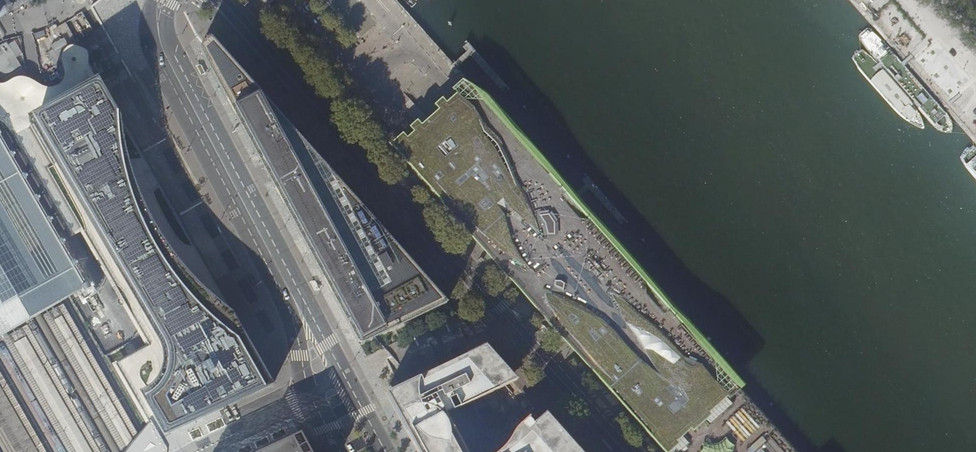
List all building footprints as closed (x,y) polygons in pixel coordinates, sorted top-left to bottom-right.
[(4,18),(14,12),(7,0),(0,0),(0,20),(4,18)] [(215,43),(209,36),(199,45),(199,49),(199,50),(204,60),(214,78),(227,102),(239,124),(256,154),(279,198),(299,234),(326,284),(352,332),(356,340),(360,341),(364,342),(375,337),(402,324),(433,309),(447,302),(437,290),(413,265),(392,240),(366,212),(345,188),(322,162),(299,136),(282,117),(260,92),(241,72),(215,43)] [(7,45),(0,49),(0,67),(8,81),(12,78),(27,70),(12,43),(7,45)] [(9,127),(14,136),(103,88),(89,65),(89,61),(89,57),(88,53),(87,50),(85,49),(81,47),(77,45),(72,44),(67,46),(64,50),(62,53),(62,57),(63,63),(64,69),(65,72),(64,77),(62,80),(60,82),(57,84),(54,85),(50,86),(46,85),(40,83),(34,79),(29,77),(26,76),(21,75),(16,76),(12,78),(8,81),(3,82),(0,82),(0,120),(9,127)] [(388,141),(401,155),(415,172),(435,194),(457,219),(471,234),(487,252),(503,270),(532,303),(560,334),(602,381),(644,428),(665,451),(695,451),(742,411),(752,403),(469,81),(455,91),(444,100),(441,95),(433,101),(436,106),(419,122),(415,117),(407,124),(412,128),(404,135),(400,130),(388,141)] [(265,395),(103,88),(32,124),(56,167),(50,170),(153,350),(121,366),(119,367),(120,368),(170,445),(265,395)] [(37,315),(64,300),(83,289),(82,286),(86,283),(0,136),(0,337),(37,315)] [(385,393),(391,403),(405,430),(417,451),(489,451),(484,447),(485,445),(485,443),(484,442),(482,442),(480,442),(452,410),(496,389),(494,386),(510,378),(508,375),(492,358),(484,349),(479,352),(473,354),(472,352),(451,361),(420,376),(394,389),(385,393)] [(752,403),(742,411),(695,451),(795,451),(752,403)] [(554,428),(545,417),(536,425),(528,415),(512,429),(509,434),(504,445),(499,451),(497,451),(576,451),(554,428)]
